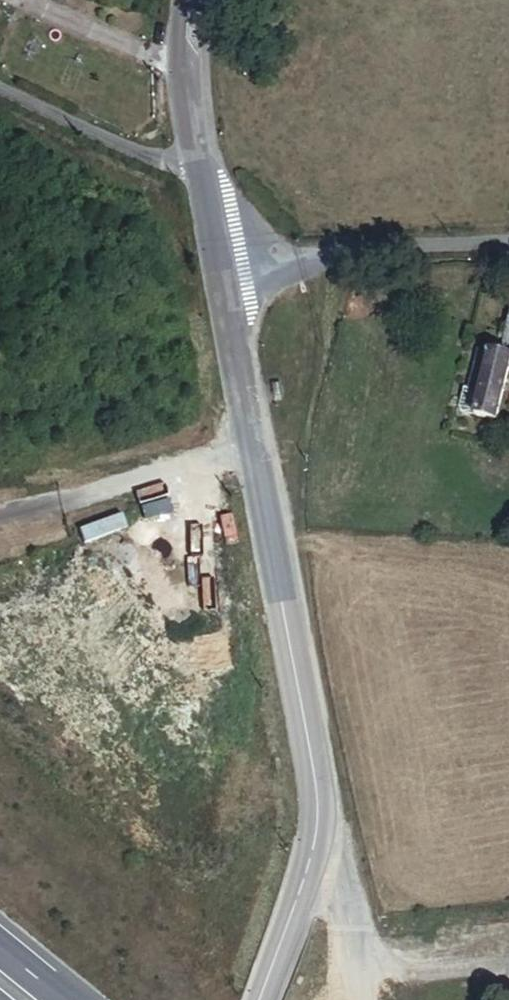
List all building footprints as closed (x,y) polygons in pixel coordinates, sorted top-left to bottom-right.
[(508,384),(508,358),(494,355),(493,359),(481,356),(472,393),(482,396),(476,419),(500,425),(508,384)]
